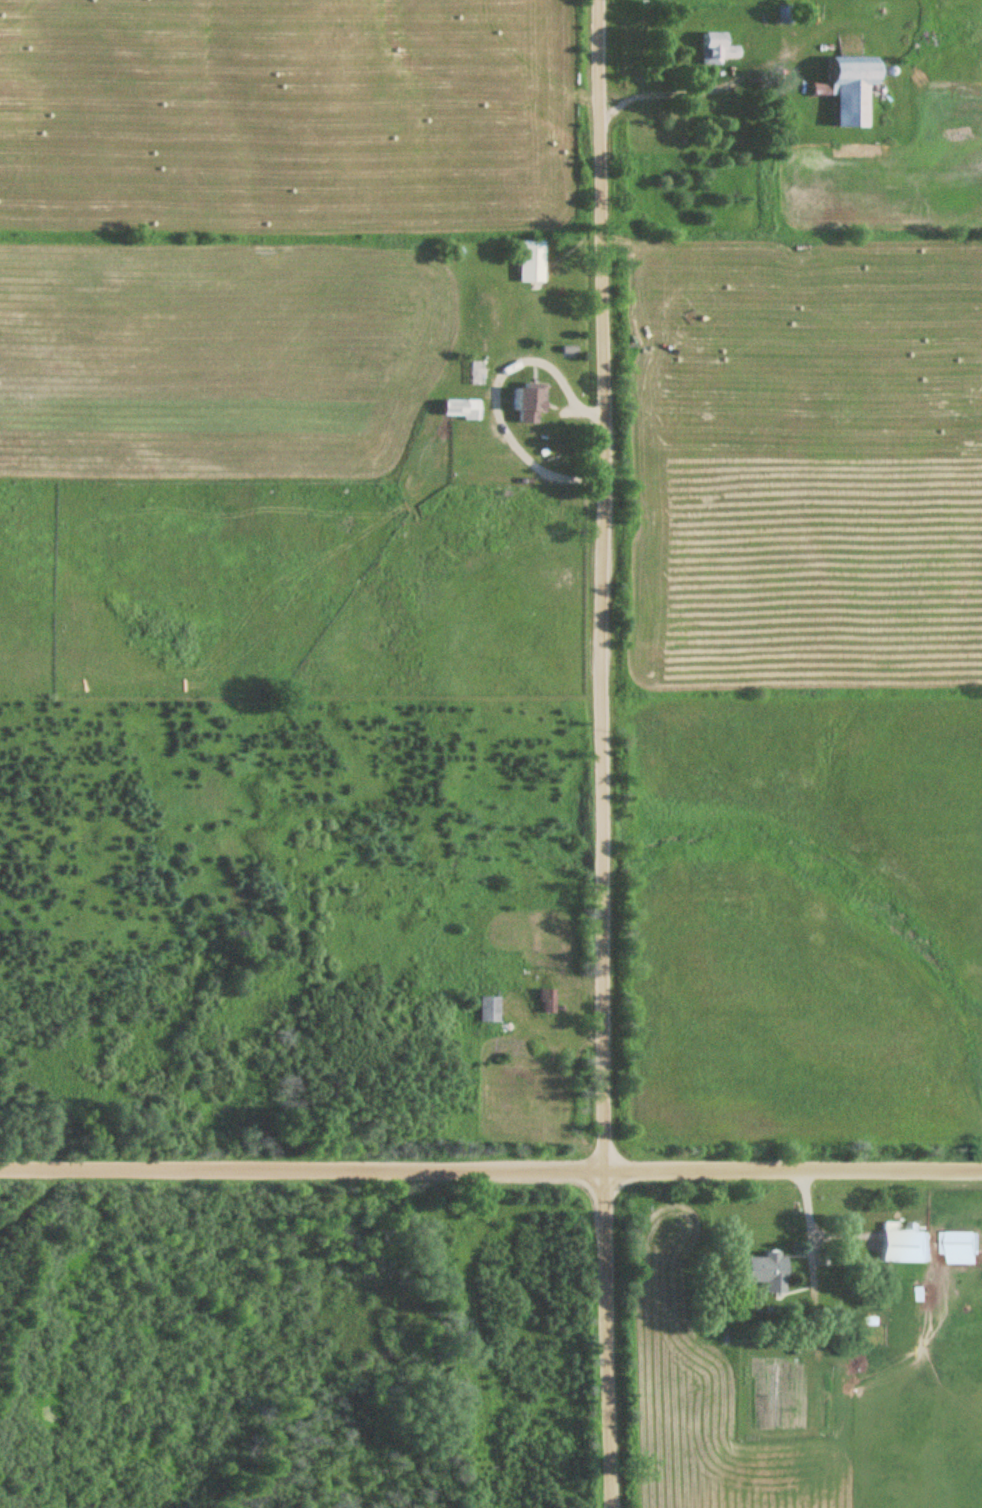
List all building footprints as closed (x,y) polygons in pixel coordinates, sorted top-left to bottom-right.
[(722,33),(700,33),(700,63),(739,63),(739,47),(722,47),(722,33)] [(543,241),(519,241),(519,283),(532,283),(532,289),(543,289),(543,241)] [(515,388),(515,423),(541,423),(541,388),(515,388)] [(480,400),(441,400),(441,418),(480,418),(480,400)] [(555,1013),(555,989),(539,989),(539,1013),(555,1013)] [(500,996),(480,996),(480,1026),(500,1026),(500,996)] [(883,1260),(929,1261),(929,1230),(919,1229),(919,1222),(911,1222),(910,1229),(896,1229),(896,1222),(883,1222),(883,1260)] [(942,1253),(950,1253),(950,1263),(979,1263),(979,1230),(942,1230),(942,1253)] [(766,1292),(784,1293),(785,1252),(764,1252),(764,1256),(747,1256),(747,1281),(766,1281),(766,1292)]
